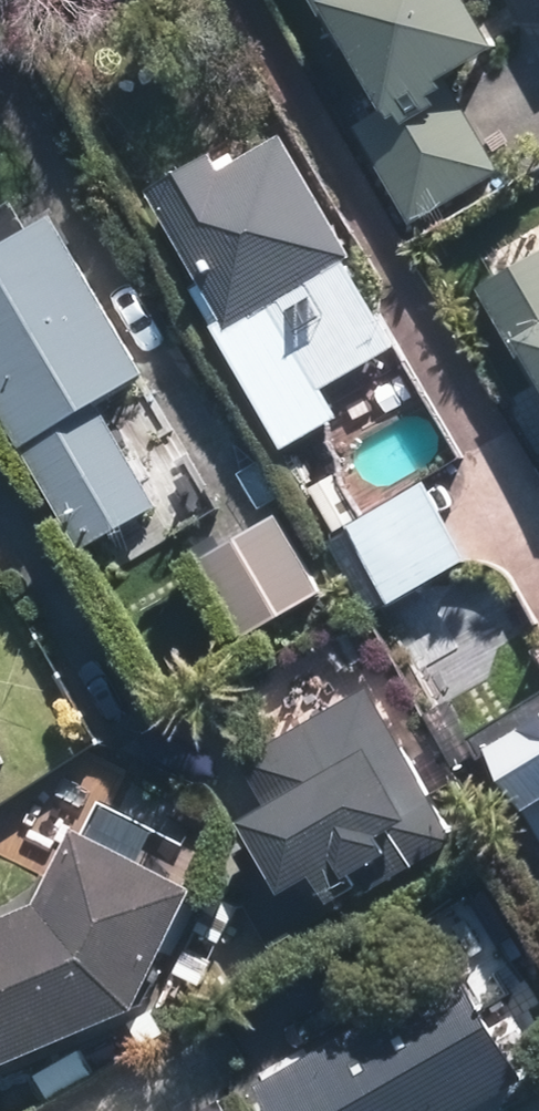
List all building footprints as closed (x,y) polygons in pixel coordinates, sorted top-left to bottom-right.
[(468,0),(312,0),(342,53),(347,48),(386,112),(354,131),(410,229),(502,177),(447,82),(499,52),(468,0)] [(193,291),(285,450),(342,418),(327,392),(397,350),(346,262),(354,258),(287,138),(224,175),(213,155),(150,192),(204,284),(193,291)] [(83,554),(160,508),(102,406),(149,379),(56,216),(32,231),(16,204),(0,213),(0,411),(83,554)] [(481,291),(537,387),(538,386),(538,257),(481,291)] [(313,490),(336,531),(361,517),(338,475),(313,490)] [(393,603),(470,560),(427,482),(349,525),(352,531),(332,542),(370,610),(390,599),(393,603)] [(242,639),(325,591),(281,515),(199,563),(242,639)] [(340,902),(360,890),(363,895),(457,840),(369,689),(243,762),(271,810),(244,824),(256,846),(240,855),(264,895),(249,903),(275,946),(343,906),(340,902)] [(448,703),(428,715),(457,768),(477,756),(448,703)] [(538,832),(538,721),(525,729),(523,728),(489,748),(538,832)] [(138,1011),(138,1009),(198,892),(78,831),(40,908),(0,925),(0,1070),(138,1011)] [(449,969),(375,1010),(379,1019),(258,1087),(271,1110),(475,1110),(526,1082),(463,969),(453,976),(449,969)] [(133,1055),(168,1034),(156,1015),(121,1035),(133,1055)] [(221,1088),(179,1110),(233,1110),(221,1088)]
